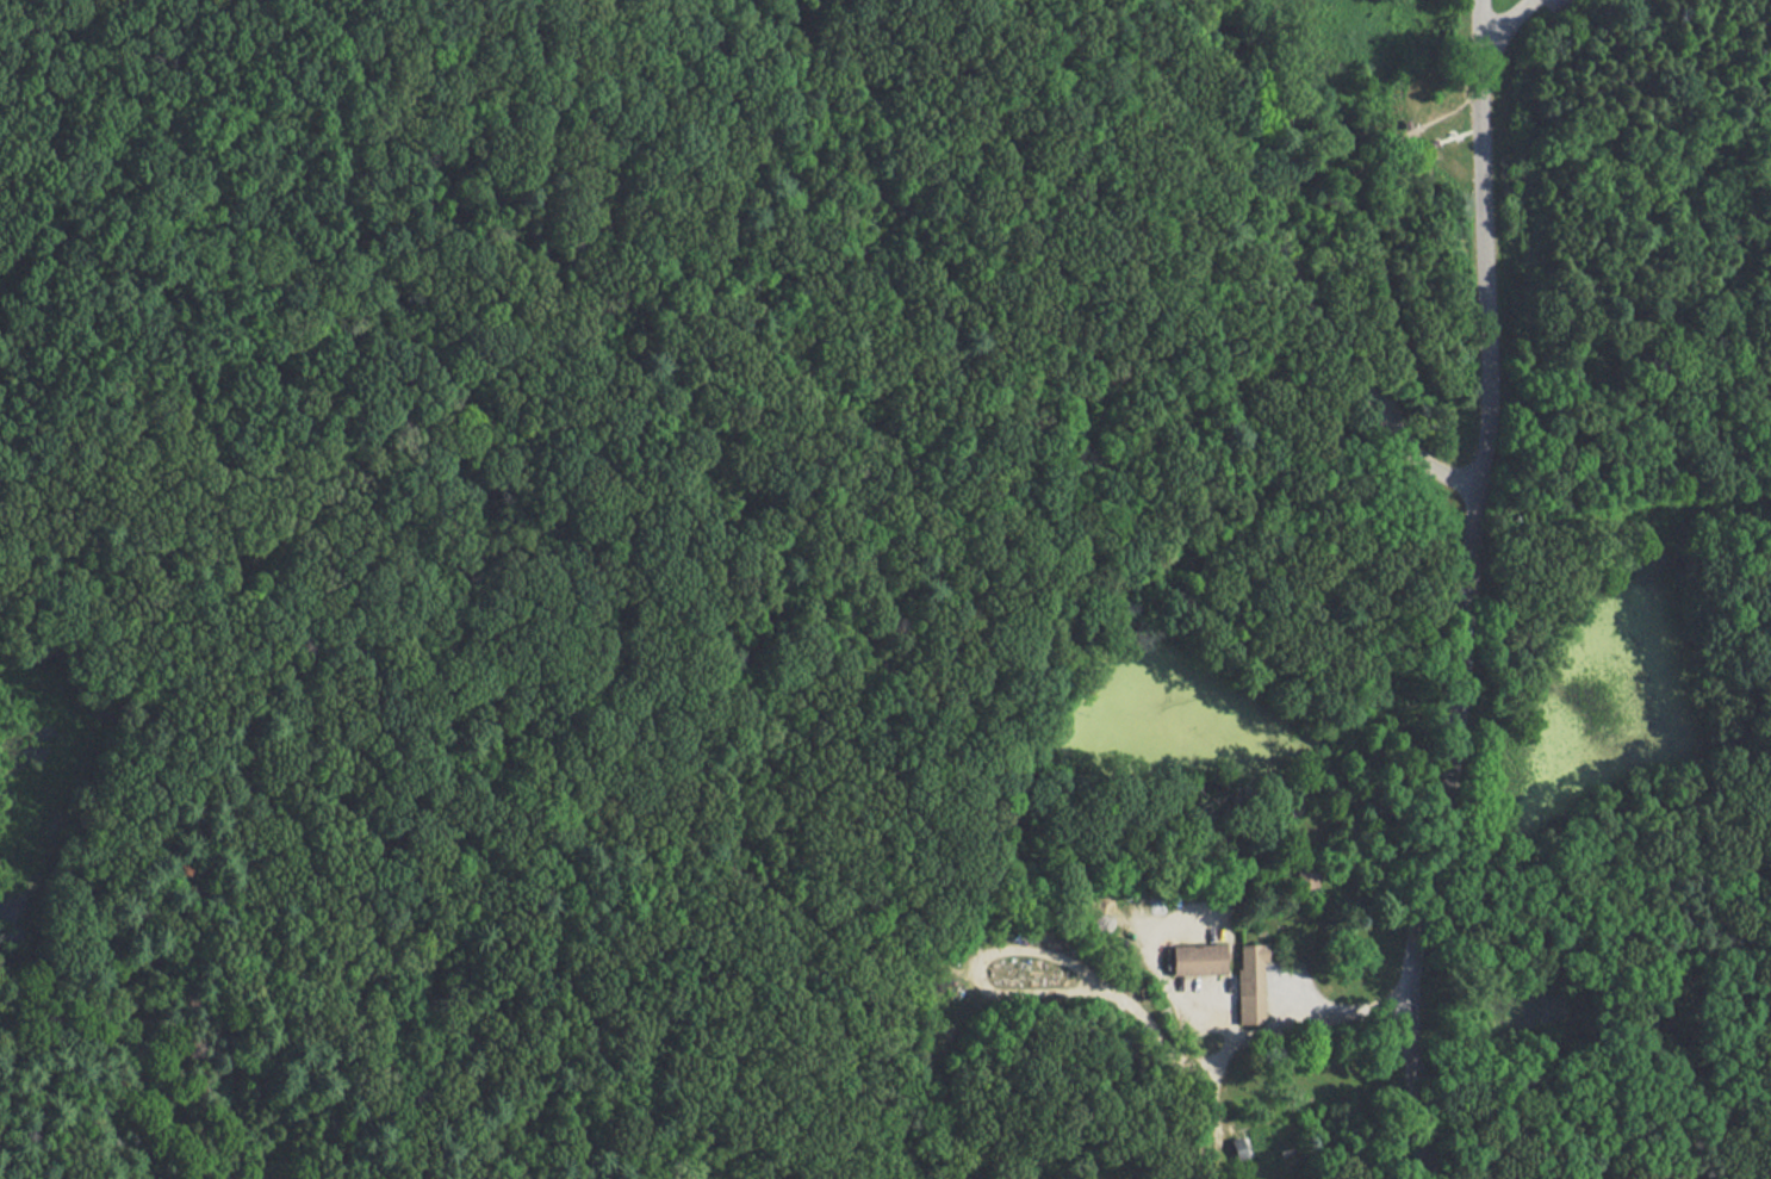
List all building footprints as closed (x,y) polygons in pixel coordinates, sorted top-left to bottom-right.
[(1174,947),(1228,944),(1229,974),(1175,976),(1174,947)] [(1269,944),(1270,962),(1264,962),(1267,1022),(1242,1023),(1239,969),(1243,969),(1242,945),(1269,944)] [(1232,1140),(1248,1135),(1248,1134),(1267,1128),(1267,1130),(1274,1128),(1286,1165),(1260,1173),(1255,1155),(1238,1160),(1232,1140)]
